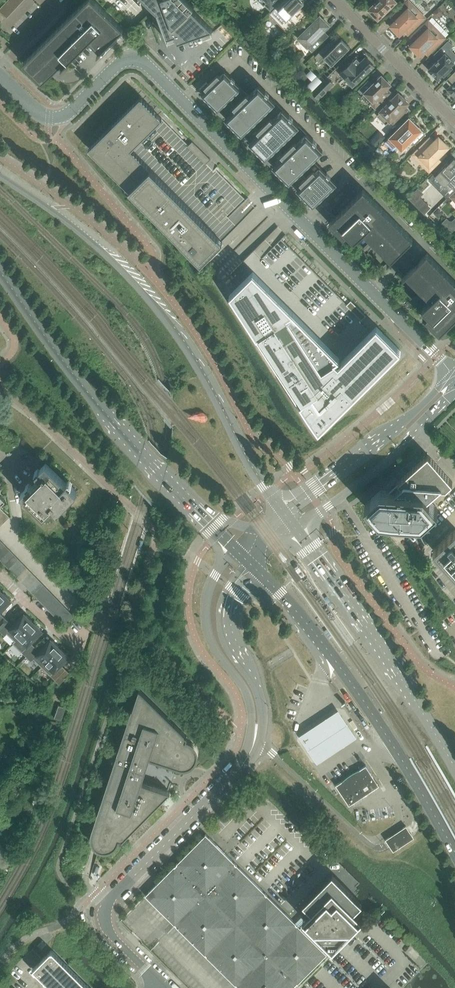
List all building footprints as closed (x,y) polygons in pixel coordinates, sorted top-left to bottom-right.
[(23,63),(42,82),(61,63),(63,65),(62,66),(62,67),(89,40),(100,51),(97,54),(98,54),(124,29),(95,0),(86,0),(23,63)] [(189,0),(146,0),(157,11),(168,42),(169,42),(167,37),(175,35),(178,42),(213,29),(190,6),(192,4),(194,6),(194,5),(189,0)] [(304,3),(302,0),(283,0),(269,14),(288,33),(297,25),(298,26),(309,16),(300,7),(304,3)] [(374,16),(376,16),(378,18),(384,12),(386,13),(390,9),(389,7),(395,1),(394,0),(379,0),(370,9),(371,11),(371,13),(374,16)] [(425,18),(408,0),(391,17),(395,21),(391,26),(400,34),(404,30),(408,34),(425,18)] [(437,18),(443,12),(439,7),(433,13),(437,18)] [(319,35),(329,25),(320,16),(315,21),(313,19),(305,27),(307,29),(298,37),(312,52),(324,40),(319,35)] [(445,38),(429,21),(428,21),(411,37),(415,42),(411,46),(419,54),(424,50),(428,55),(445,38)] [(326,59),(332,65),(350,47),(342,38),(338,42),(333,38),(315,57),(321,63),(326,59)] [(434,54),(439,59),(428,69),(437,79),(442,74),(444,77),(453,69),(450,66),(454,62),(454,61),(454,60),(454,54),(450,49),(450,48),(453,46),(448,41),(434,54)] [(300,54),(291,63),(296,67),(305,59),(300,54)] [(357,82),(374,65),(366,57),(348,74),(357,82)] [(311,70),(306,75),(312,80),(306,86),(313,92),(323,82),(311,70)] [(307,133),(296,143),(294,141),(282,153),(277,148),(299,125),(293,119),(293,118),(290,115),(289,115),(283,109),(273,119),(271,117),(258,129),(253,124),(275,101),(269,95),(270,94),(266,91),(265,91),(259,85),(249,95),(247,93),(235,105),(229,99),(241,87),(235,81),(235,80),(234,78),(232,77),(231,77),(225,71),(220,76),(218,74),(208,84),(207,82),(200,89),(203,92),(202,94),(218,111),(220,109),(227,116),(225,118),(242,135),(243,133),(251,140),(249,142),(266,159),(267,157),(275,164),(273,166),(289,183),(291,181),(299,189),(297,190),(313,207),(336,184),(330,177),(331,177),(327,173),(327,174),(320,167),(315,172),(313,171),(306,177),(301,171),(323,150),(316,143),(317,142),(314,139),(313,139),(307,133)] [(382,76),(373,85),(368,80),(359,90),(363,94),(361,96),(369,105),(371,103),(375,107),(390,93),(386,88),(390,84),(388,83),(389,82),(384,76),(383,77),(382,76)] [(312,92),(319,99),(334,84),(327,78),(312,92)] [(393,94),(378,108),(381,111),(377,115),(386,124),(390,120),(394,124),(408,110),(405,106),(408,103),(405,100),(406,99),(402,95),(401,96),(398,94),(395,97),(393,94)] [(255,208),(246,199),(215,168),(213,170),(206,163),(206,164),(188,146),(189,145),(141,97),(89,148),(201,262),(255,208)] [(407,129),(402,124),(389,137),(398,146),(402,141),(406,146),(412,141),(414,143),(419,138),(417,135),(422,130),(414,122),(407,129)] [(426,141),(413,155),(419,161),(422,158),(429,165),(435,160),(437,163),(446,154),(443,152),(448,147),(439,137),(431,145),(426,141)] [(211,159),(192,141),(189,145),(188,146),(206,164),(206,163),(211,159)] [(454,183),(454,158),(449,163),(447,161),(441,167),(443,169),(436,176),(448,189),(454,183)] [(363,232),(391,259),(387,263),(388,263),(413,238),(363,189),(329,223),(346,240),(347,239),(344,237),(347,234),(354,241),(363,232)] [(439,208),(433,213),(438,218),(444,213),(439,208)] [(431,300),(422,309),(429,316),(426,319),(423,316),(423,317),(440,334),(454,319),(454,281),(427,253),(402,278),(403,278),(406,275),(431,300)] [(341,361),(254,270),(241,283),(231,294),(319,431),(400,350),(376,326),(341,361)] [(361,320),(366,316),(351,300),(347,304),(346,305),(361,320)] [(379,520),(409,522),(422,522),(438,508),(428,497),(439,487),(446,488),(453,481),(428,454),(398,482),(399,482),(396,485),(395,484),(394,484),(393,484),(392,485),(391,486),(391,487),(391,488),(392,488),(392,489),(389,491),(380,491),(365,505),(379,520)] [(31,483),(21,493),(23,495),(23,496),(42,514),(51,505),(56,510),(57,511),(76,492),(77,491),(67,481),(66,482),(56,473),(48,464),(46,463),(36,473),(38,474),(40,477),(32,485),(31,483)] [(9,517),(0,508),(0,526),(9,517)] [(445,538),(433,549),(436,551),(454,572),(454,529),(445,538)] [(0,552),(0,559),(1,560),(10,550),(6,546),(0,552)] [(10,550),(1,560),(5,564),(15,555),(10,550)] [(15,555),(5,564),(9,568),(19,559),(15,555)] [(19,559),(9,568),(13,573),(23,563),(19,559)] [(23,563),(13,573),(18,577),(27,568),(23,563)] [(27,568),(18,577),(22,582),(32,572),(27,568)] [(32,572),(22,582),(26,586),(36,577),(32,572)] [(71,575),(62,584),(67,588),(76,579),(72,574),(71,575)] [(36,577),(26,586),(30,590),(40,581),(36,577)] [(76,579),(67,588),(71,593),(81,583),(76,579)] [(40,581),(30,590),(35,595),(44,585),(40,581)] [(81,583),(71,593),(75,597),(85,588),(81,583)] [(44,585),(35,595),(39,599),(49,590),(44,585)] [(85,588),(75,597),(79,601),(89,592),(85,588)] [(49,590),(39,599),(43,603),(53,594),(49,590)] [(0,594),(0,612),(11,601),(2,592),(0,594)] [(89,592),(79,601),(84,606),(91,599),(94,597),(89,592)] [(53,594),(43,603),(47,608),(56,599),(57,598),(56,597),(53,594)] [(56,599),(47,608),(52,612),(56,608),(61,603),(57,598),(56,599)] [(56,608),(52,612),(56,617),(56,616),(65,607),(61,603),(56,608)] [(56,616),(56,617),(60,621),(70,612),(65,607),(56,616)] [(70,612),(60,621),(64,626),(74,616),(70,612)] [(0,630),(0,631),(4,635),(7,633),(15,641),(13,643),(33,622),(24,613),(13,625),(9,621),(5,625),(0,630)] [(0,621),(0,630),(5,625),(9,621),(6,619),(4,617),(0,621)] [(33,622),(13,643),(26,656),(35,647),(31,642),(42,631),(33,622)] [(35,647),(26,656),(31,661),(33,659),(42,667),(42,666),(60,648),(51,639),(40,651),(35,647)] [(60,648),(42,666),(42,667),(51,675),(69,656),(60,648)] [(55,679),(55,680),(59,684),(65,678),(70,673),(66,668),(55,679)] [(96,846),(99,848),(100,849),(101,849),(105,850),(108,849),(112,848),(115,846),(117,843),(118,840),(119,840),(119,839),(123,840),(170,792),(141,782),(150,757),(152,758),(179,767),(183,767),(186,767),(190,766),(193,764),(195,761),(197,758),(197,755),(197,751),(196,748),(194,745),(191,742),(188,741),(186,740),(187,736),(139,689),(93,829),(92,833),(92,835),(92,838),(92,840),(93,842),(93,843),(94,844),(96,846)] [(56,713),(54,718),(56,718),(59,719),(62,720),(64,714),(66,707),(62,706),(59,705),(57,709),(56,713)] [(356,737),(338,709),(329,715),(299,735),(317,762),(348,742),(356,737)] [(50,720),(48,729),(56,731),(58,722),(56,722),(50,720)] [(360,769),(342,781),(336,785),(337,787),(349,805),(379,785),(370,771),(366,765),(360,769)] [(409,831),(407,827),(406,826),(386,839),(389,844),(391,847),(393,850),(414,837),(409,831)] [(293,920),(206,834),(145,895),(176,926),(239,987),(293,987),(327,954),(324,950),(300,927),(293,920)] [(355,910),(356,909),(362,902),(332,873),(303,903),(311,910),(303,918),(306,921),(300,927),(324,950),(330,944),(333,948),(362,918),(355,910)] [(42,940),(38,945),(42,949),(46,944),(42,940)] [(24,957),(23,959),(31,967),(41,957),(37,953),(33,949),(24,957)] [(44,979),(53,987),(91,987),(53,951),(52,950),(51,950),(50,951),(33,969),(34,970),(44,979)]
